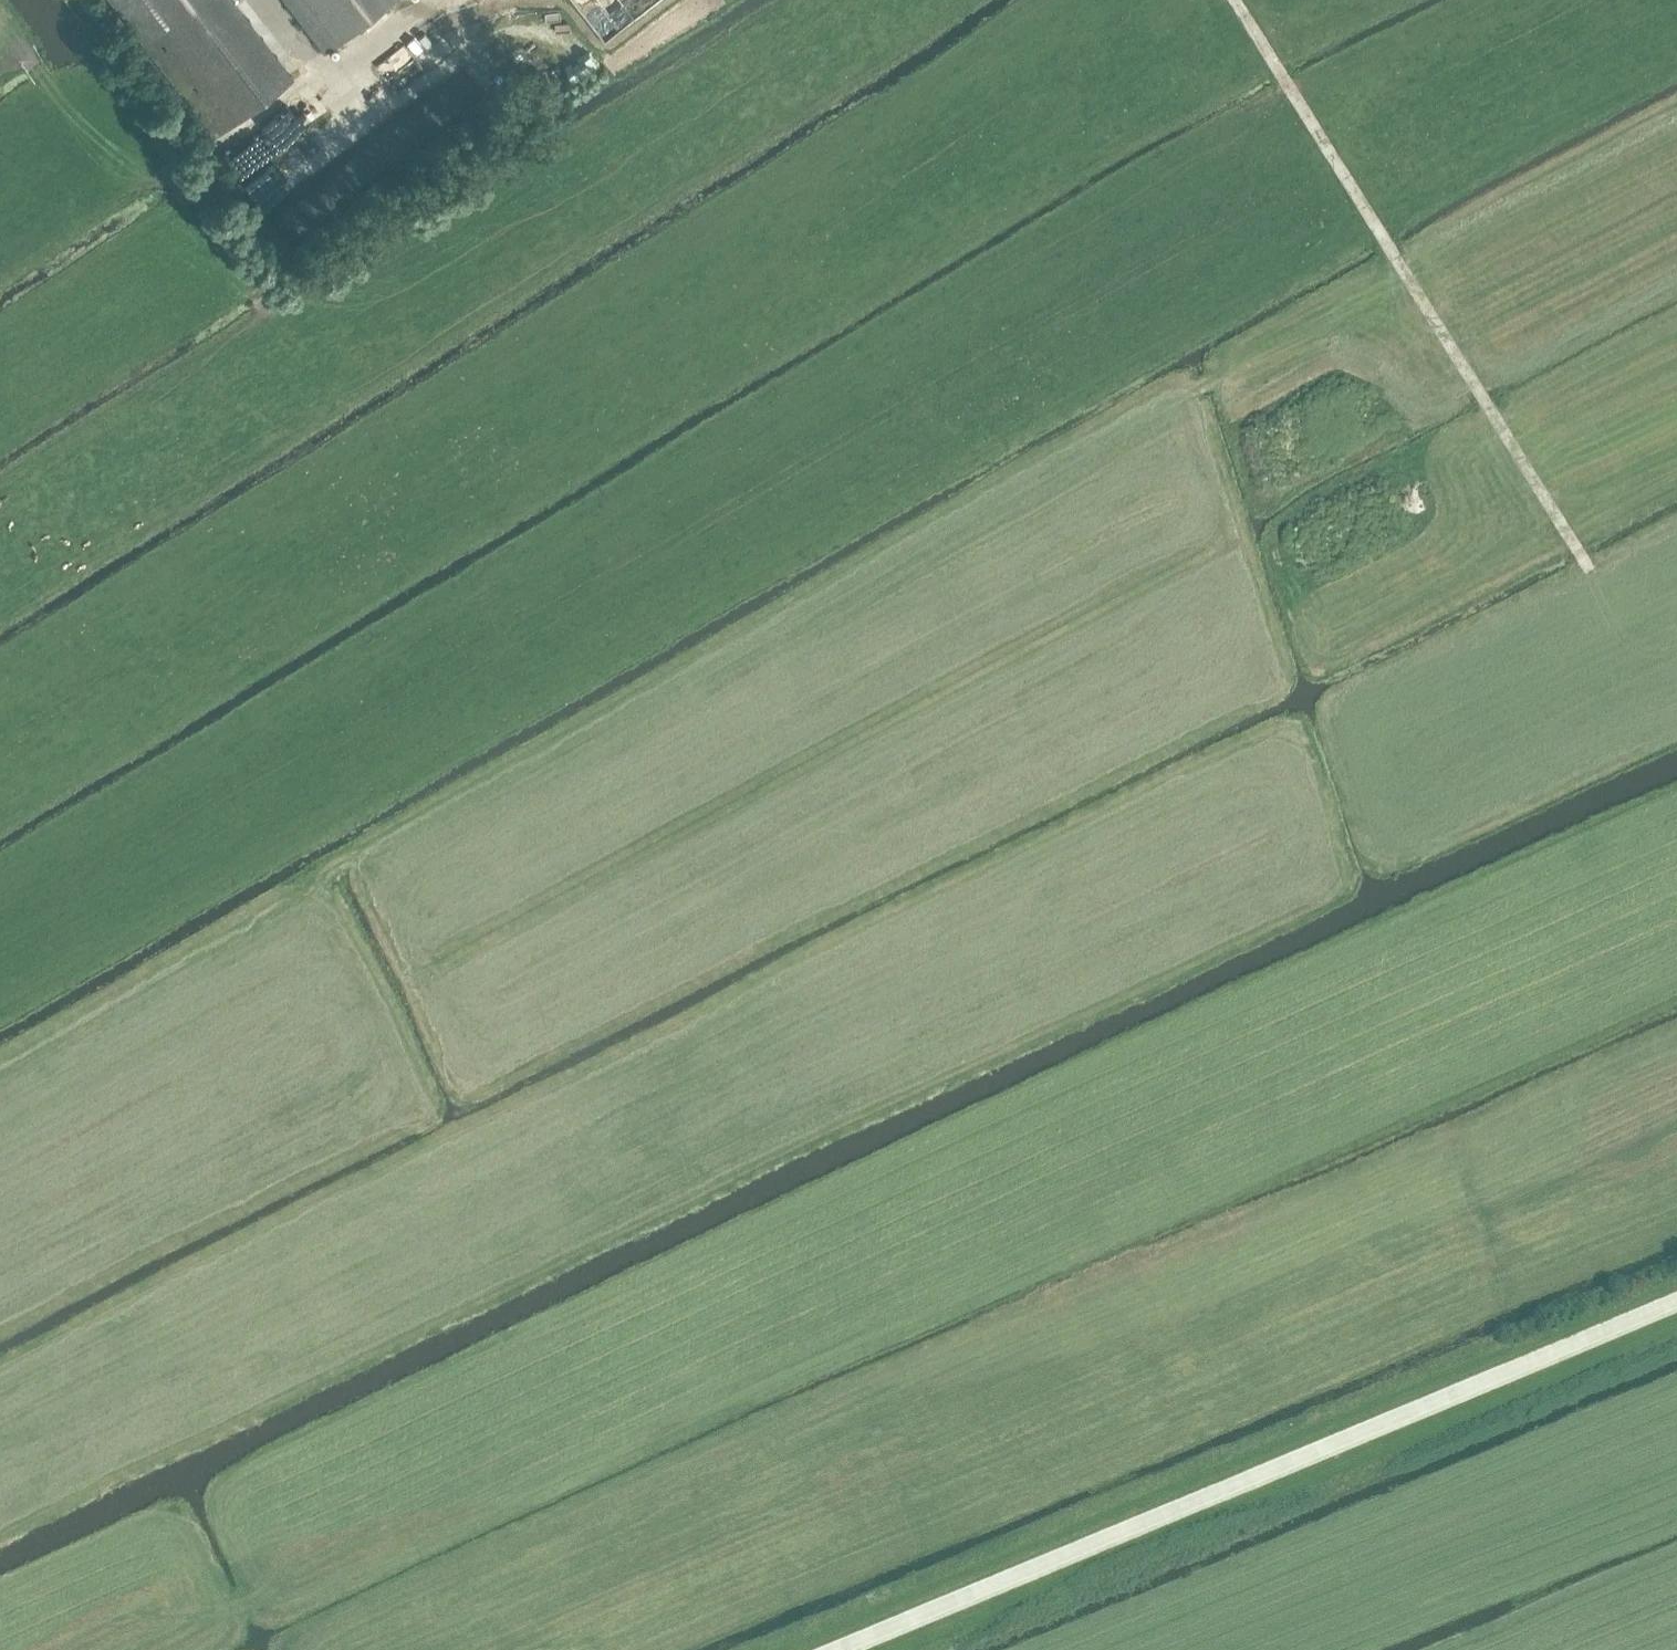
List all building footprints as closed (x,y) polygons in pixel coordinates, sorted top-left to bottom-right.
[(291,73),(234,0),(111,0),(214,133),(291,73)] [(324,48),(387,0),(287,0),(324,48)]
